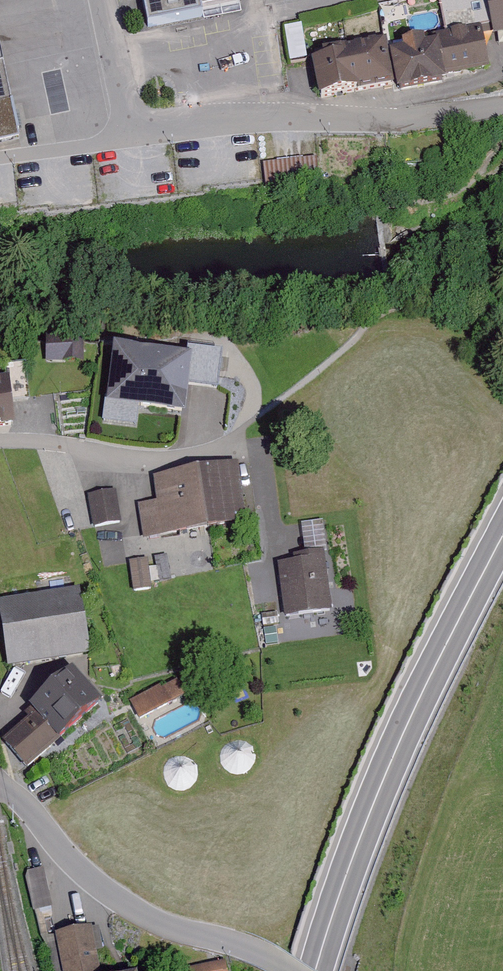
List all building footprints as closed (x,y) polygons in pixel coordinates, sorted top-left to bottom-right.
[(154,38),(238,22),(234,0),(146,0),(154,38)] [(495,36),(502,35),(502,0),(488,0),(495,36)] [(293,48),(308,47),(306,13),(291,15),(293,48)] [(481,32),(310,61),(319,104),(393,93),(398,98),(445,88),(445,82),(490,74),(481,32)] [(21,142),(3,66),(0,67),(0,146),(21,142)] [(319,181),(318,156),(267,159),(268,184),(319,181)] [(85,364),(84,344),(42,346),(43,366),(85,364)] [(195,362),(119,349),(106,424),(140,430),(143,409),(192,417),(197,387),(223,391),(228,358),(200,353),(195,362)] [(0,388),(0,432),(16,431),(10,387),(0,388)] [(248,522),(239,463),(196,470),(206,529),(248,522)] [(154,476),(158,501),(139,504),(144,538),(206,529),(196,470),(154,476)] [(118,489),(90,494),(97,534),(124,529),(118,489)] [(324,552),(278,558),(286,619),(332,612),(324,552)] [(132,588),(150,587),(148,558),(131,559),(132,588)] [(0,599),(0,647),(4,674),(91,662),(81,588),(0,599)] [(103,708),(69,673),(27,710),(33,718),(2,746),(26,776),(103,708)] [(178,678),(130,703),(142,725),(190,700),(178,678)] [(33,908),(53,903),(44,867),(24,871),(33,908)] [(52,933),(58,970),(100,970),(93,927),(52,933)] [(184,970),(228,970),(226,962),(184,970)]
